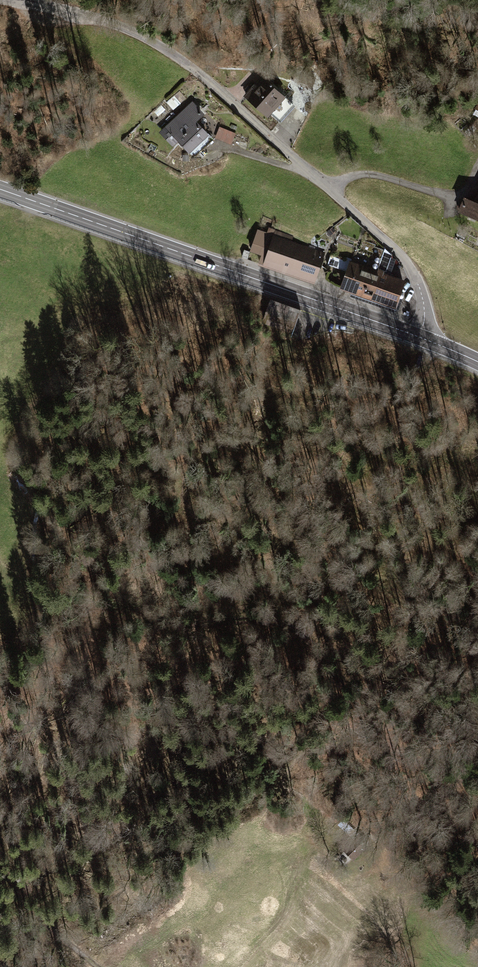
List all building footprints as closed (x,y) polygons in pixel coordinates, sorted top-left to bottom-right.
[(276,90),(259,111),(282,130),(299,109),(276,90)] [(193,104),(159,135),(185,162),(207,142),(196,130),(207,120),(193,104)] [(219,127),(216,139),(234,143),(236,131),(219,127)] [(474,203),(464,198),(457,213),(477,221),(477,192),(474,203)] [(260,224),(248,260),(316,285),(326,252),(293,241),(294,236),(260,224)] [(350,261),(341,289),(396,309),(406,281),(350,261)] [(301,310),(271,300),(262,323),(291,334),(301,310)]
